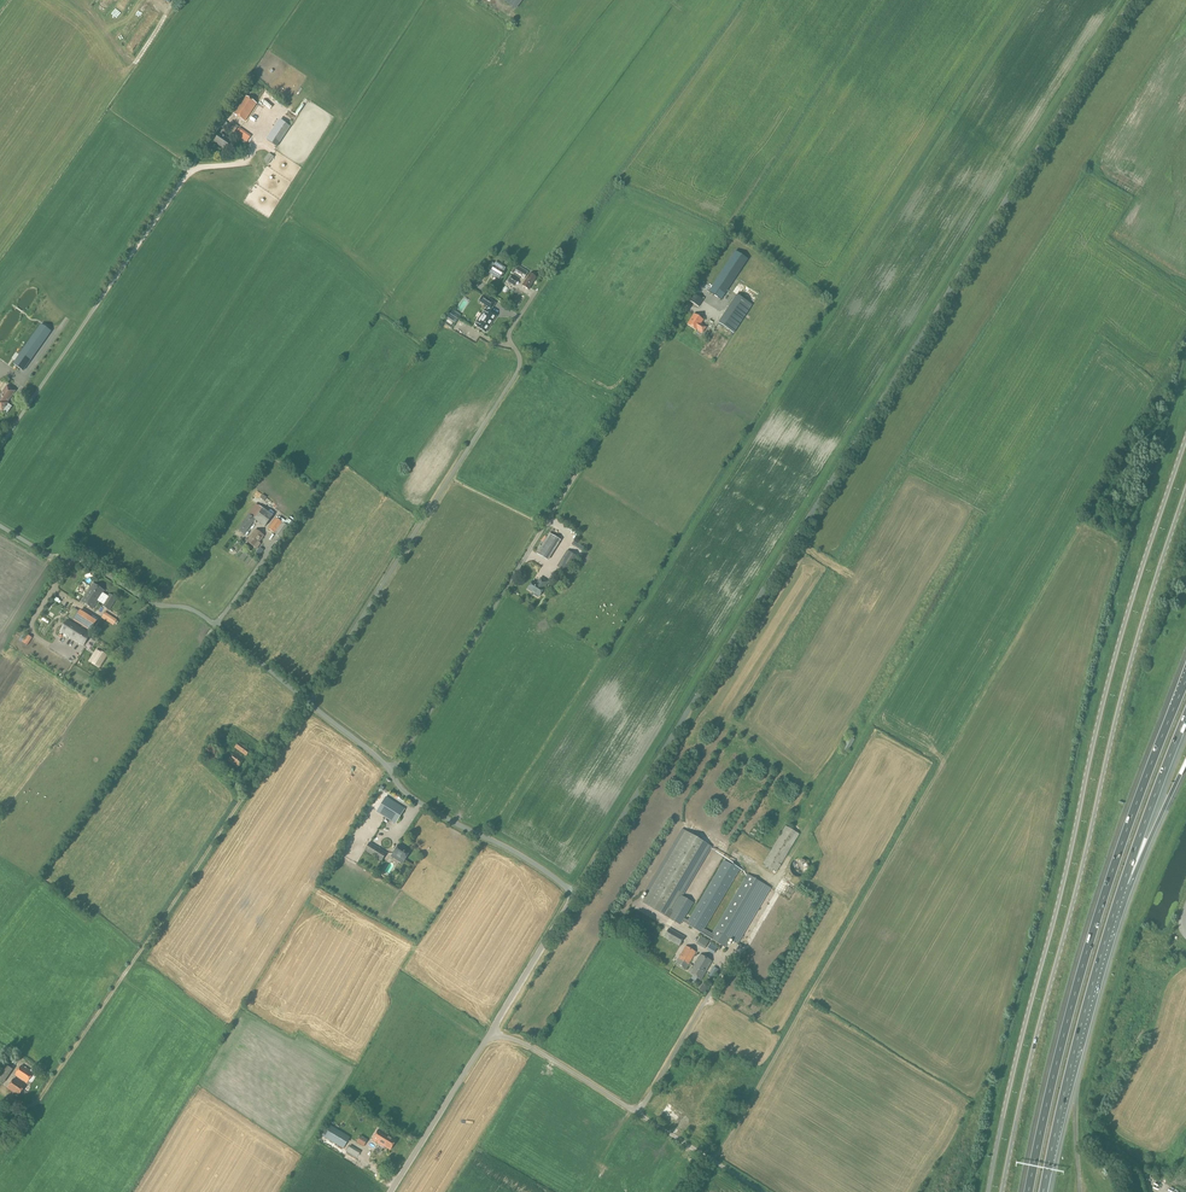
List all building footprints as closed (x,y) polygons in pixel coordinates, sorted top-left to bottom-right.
[(516,10),(523,0),(502,0),(516,10)] [(246,98),(236,114),(245,120),(251,112),(255,115),(254,116),(255,117),(250,124),(258,129),(266,118),(257,113),(258,111),(254,108),(256,105),(246,98)] [(277,147),(290,127),(281,121),(268,141),(277,147)] [(225,122),(221,127),(225,130),(229,125),(225,122)] [(238,130),(235,134),(237,135),(247,142),(248,140),(251,136),(250,135),(240,128),(238,130)] [(225,149),(231,141),(220,134),(214,142),(225,149)] [(268,165),(274,157),(270,154),(264,161),(268,165)] [(721,300),(748,259),(735,251),(709,292),(721,300)] [(490,271),(489,273),(499,279),(500,277),(501,278),(506,271),(505,270),(506,268),(496,262),(494,264),(492,262),(488,269),(490,271)] [(528,272),(519,266),(513,274),(520,279),(521,277),(524,279),(528,272)] [(529,290),(536,278),(530,273),(522,285),(529,290)] [(514,286),(517,281),(511,277),(508,282),(514,286)] [(476,322),(474,325),(476,326),(476,327),(477,328),(478,328),(481,330),(485,332),(486,333),(488,330),(489,329),(490,327),(497,316),(493,313),(494,312),(491,311),(496,303),(492,300),(483,294),(483,295),(478,301),(484,305),(488,308),(487,310),(485,308),(483,312),(482,313),(478,319),(476,322)] [(690,302),(699,308),(703,301),(694,295),(690,302)] [(734,333),(752,305),(736,295),(718,323),(734,333)] [(462,315),(468,304),(463,301),(457,312),(462,315)] [(447,318),(444,323),(447,325),(448,326),(449,327),(450,328),(451,329),(452,329),(455,324),(458,319),(460,317),(454,313),(452,311),(451,313),(447,317),(447,318)] [(703,333),(706,327),(700,324),(703,320),(694,314),(688,324),(696,330),(697,329),(703,333)] [(41,324),(13,364),(23,371),(51,331),(41,324)] [(0,411),(1,411),(2,412),(4,410),(7,406),(9,403),(7,403),(11,398),(12,396),(16,391),(14,390),(9,386),(7,385),(2,392),(1,393),(0,395),(0,410),(0,411)] [(249,515),(238,530),(244,534),(254,519),(255,519),(265,526),(272,515),(263,508),(263,509),(256,504),(249,514),(249,515)] [(282,539),(290,528),(289,527),(275,518),(269,527),(268,529),(282,539)] [(257,549),(261,544),(259,543),(264,536),(255,529),(247,541),(257,549)] [(547,560),(560,540),(550,533),(541,546),(539,545),(536,551),(538,552),(537,554),(547,560)] [(569,574),(579,558),(567,550),(557,566),(569,574)] [(544,588),(547,582),(540,578),(537,584),(533,581),(528,589),(535,594),(534,595),(538,597),(539,596),(539,597),(544,588)] [(93,609),(99,599),(104,602),(102,605),(109,610),(116,599),(104,591),(93,584),(81,602),(93,609)] [(74,608),(69,617),(74,620),(79,612),(74,608)] [(105,612),(101,618),(114,625),(117,620),(105,612)] [(91,617),(84,627),(90,631),(97,621),(91,617)] [(67,620),(61,631),(83,645),(90,634),(67,620)] [(27,634),(22,642),(27,646),(32,638),(27,634)] [(100,652),(92,664),(99,668),(107,656),(100,652)] [(235,737),(228,732),(224,738),(231,743),(235,737)] [(846,753),(854,739),(850,737),(842,750),(846,753)] [(250,751),(239,742),(234,748),(246,757),(250,751)] [(234,752),(228,761),(237,768),(244,759),(234,752)] [(220,779),(228,784),(231,779),(223,774),(220,779)] [(377,812),(395,824),(404,809),(386,797),(377,812)] [(776,871),(799,834),(786,826),(763,863),(770,866),(768,869),(772,871),(773,869),(776,871)] [(688,921),(684,919),(693,903),(683,896),(710,850),(707,848),(709,845),(682,829),(644,892),(647,894),(642,903),(680,925),(682,922),(725,947),(731,939),(763,884),(747,874),(712,934),(705,930),(704,929),(740,869),(724,860),(688,921)] [(385,839),(381,843),(388,849),(392,844),(385,839)] [(364,850),(380,860),(379,861),(380,862),(386,853),(370,842),(364,850)] [(398,844),(393,853),(404,860),(410,851),(398,844)] [(384,873),(389,875),(393,865),(389,863),(384,873)] [(409,867),(402,865),(399,876),(406,879),(409,867)] [(771,888),(763,884),(731,939),(738,943),(771,888)] [(669,928),(664,937),(679,946),(684,937),(669,928)] [(704,949),(709,942),(700,937),(696,944),(704,949)] [(686,969),(696,953),(686,946),(676,963),(686,969)] [(701,980),(711,962),(700,955),(689,973),(701,980)] [(713,978),(718,969),(713,967),(708,976),(713,978)] [(33,1074),(34,1073),(21,1065),(15,1075),(27,1083),(28,1082),(33,1074)] [(25,1086),(14,1078),(7,1088),(19,1095),(25,1086)] [(674,1128),(683,1118),(670,1105),(660,1115),(674,1128)] [(343,1148),(345,1145),(350,1137),(345,1134),(339,1130),(331,1126),(329,1130),(325,1137),(343,1148)] [(390,1150),(396,1140),(389,1136),(389,1135),(381,1130),(379,1129),(378,1130),(372,1140),(383,1146),(390,1150)] [(364,1146),(367,1140),(360,1136),(357,1142),(364,1146)] [(357,1157),(361,1151),(350,1145),(347,1151),(357,1157)]
